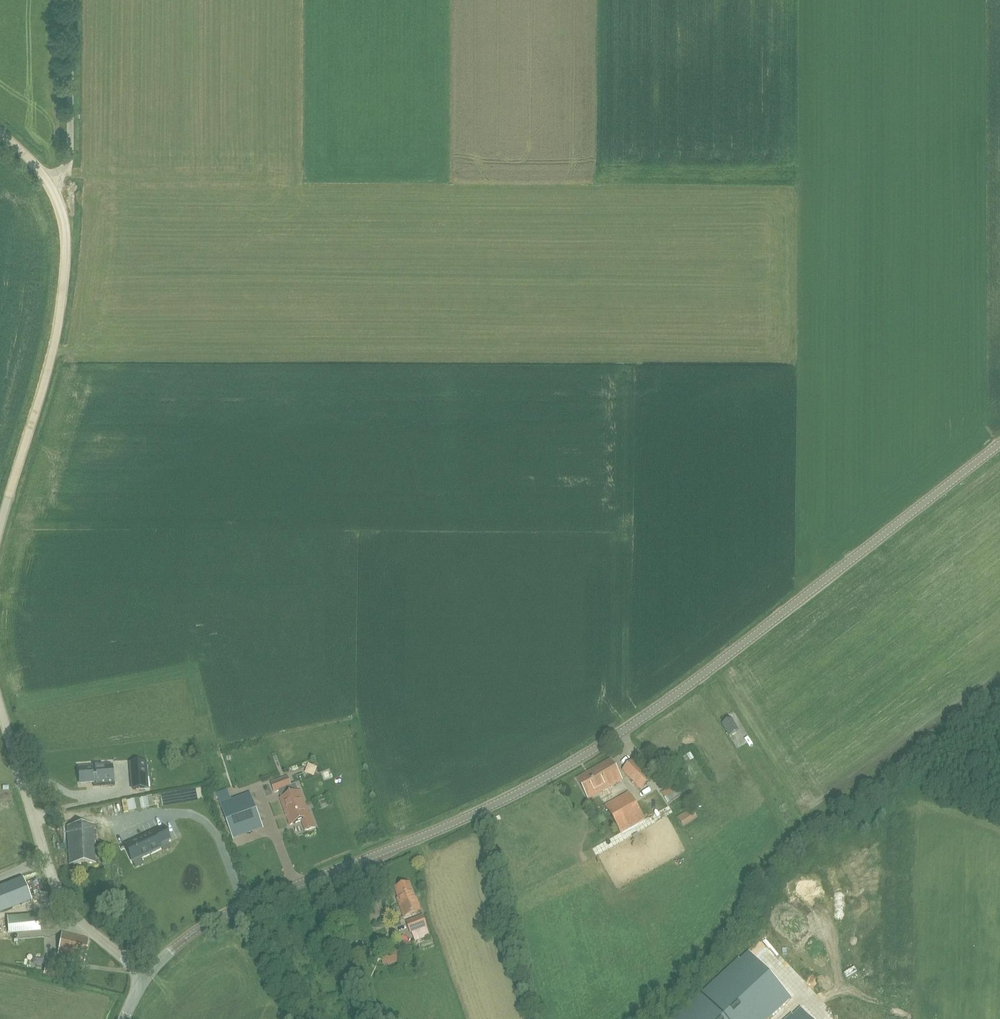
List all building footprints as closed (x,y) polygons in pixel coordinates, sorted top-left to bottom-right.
[(729,736),(739,730),(732,717),(722,723),(729,736)] [(588,799),(621,780),(610,759),(577,778),(588,799)] [(641,790),(652,779),(633,759),(622,770),(641,790)] [(145,761),(130,762),(131,769),(132,782),(132,789),(147,788),(145,761)] [(111,765),(85,767),(87,783),(93,782),(95,782),(95,785),(95,786),(113,785),(113,784),(112,774),(111,765)] [(667,787),(674,782),(677,780),(673,774),(663,781),(667,787)] [(291,786),(287,776),(271,782),(275,792),(279,791),(282,798),(280,799),(290,825),(301,821),(305,831),(315,827),(310,812),(308,813),(300,792),(298,792),(295,784),(291,786)] [(674,783),(661,792),(668,803),(682,794),(674,783)] [(620,833),(645,819),(629,791),(604,805),(620,833)] [(249,794),(221,805),(231,832),(260,821),(249,794)] [(683,826),(698,817),(691,807),(677,816),(683,826)] [(70,865),(96,863),(93,825),(67,827),(70,865)] [(163,827),(124,845),(132,861),(160,849),(158,845),(169,840),(163,827)] [(22,878),(3,886),(12,909),(31,901),(22,878)] [(404,917),(420,911),(416,898),(415,899),(409,883),(407,884),(406,882),(400,885),(400,886),(395,888),(400,901),(399,902),(404,917)] [(407,921),(411,933),(414,941),(430,936),(427,927),(423,915),(407,921)] [(84,961),(88,939),(62,933),(58,955),(68,957),(67,959),(75,961),(76,959),(84,961)] [(51,957),(51,947),(15,947),(15,957),(51,957)] [(381,952),(382,965),(403,962),(401,950),(381,952)] [(790,997),(747,951),(673,1018),(767,1018),(790,997)] [(58,979),(61,968),(45,964),(43,975),(58,979)] [(371,1018),(379,1016),(377,1007),(368,1009),(371,1018)] [(799,1007),(786,1018),(810,1018),(799,1007)]
